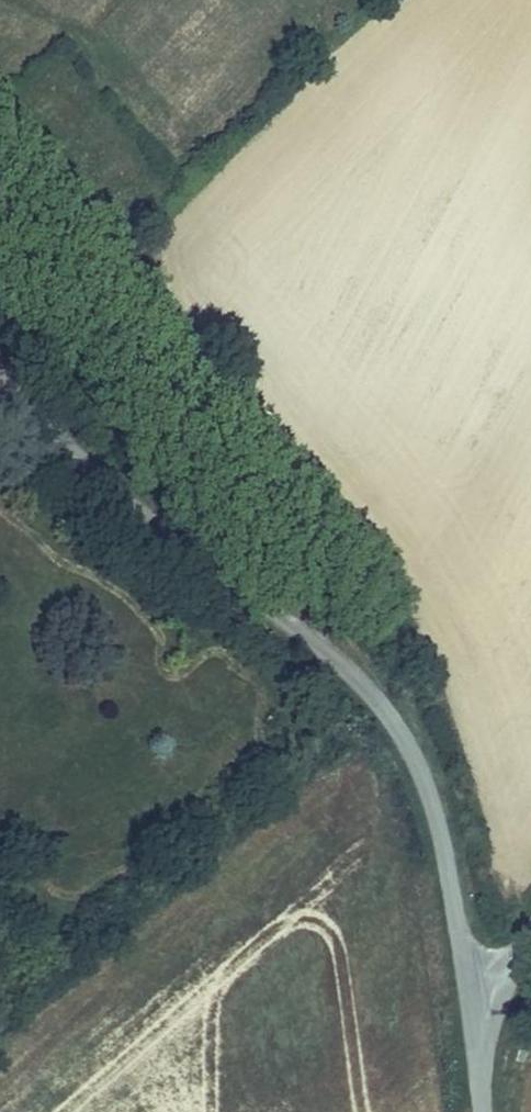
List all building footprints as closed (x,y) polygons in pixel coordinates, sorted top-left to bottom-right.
[(522,1079),(525,1064),(509,1060),(506,1076),(522,1079)]
